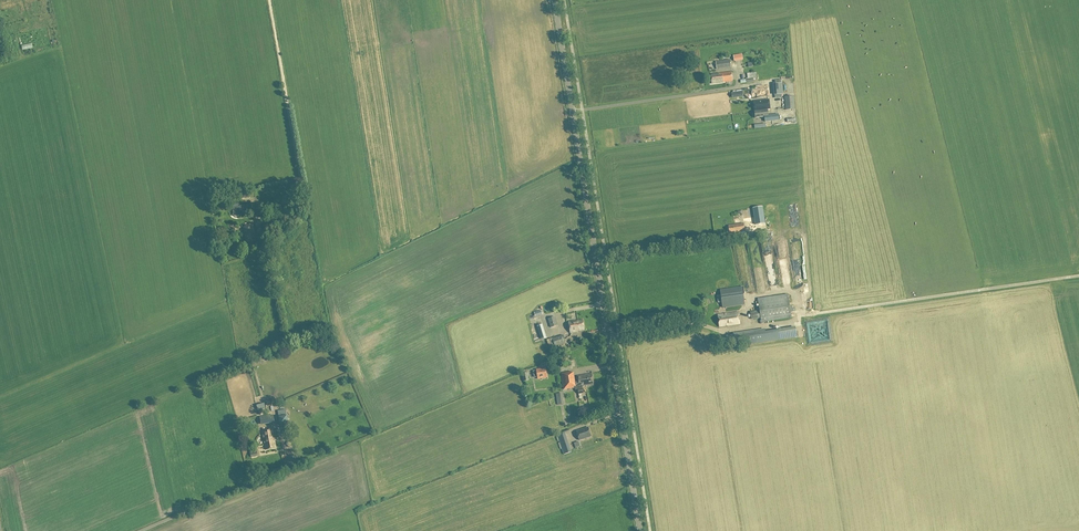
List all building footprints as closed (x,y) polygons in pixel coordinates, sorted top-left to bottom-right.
[(731,67),(730,60),(716,62),(717,69),(731,67)] [(732,81),(731,72),(710,75),(711,84),(732,81)] [(782,83),(774,84),(775,95),(782,94),(782,83)] [(766,95),(766,88),(752,90),(753,95),(755,94),(756,97),(766,95)] [(786,110),(794,109),(793,96),(784,97),(786,110)] [(755,111),(770,109),(769,100),(754,102),(755,111)] [(762,111),(755,112),(755,117),(764,117),(765,122),(775,121),(775,122),(777,122),(777,121),(779,121),(778,114),(768,115),(767,111),(762,111)] [(251,205),(232,208),(233,216),(252,214),(251,205)] [(762,207),(753,208),(756,225),(765,223),(762,207)] [(274,224),(271,224),(271,223),(263,224),(264,232),(272,231),(276,230),(274,224)] [(744,231),(743,224),(729,226),(730,234),(744,231)] [(243,227),(246,243),(256,241),(253,225),(243,227)] [(739,253),(744,278),(750,277),(745,252),(739,253)] [(742,287),(720,290),(723,307),(745,304),(742,287)] [(750,313),(751,320),(761,318),(761,321),(791,317),(787,295),(758,299),(760,311),(750,313)] [(718,315),(719,327),(739,325),(738,313),(718,315)] [(548,319),(550,328),(558,326),(555,317),(548,319)] [(570,333),(584,331),(583,320),(568,322),(570,333)] [(819,330),(815,330),(815,322),(809,322),(810,339),(815,339),(815,336),(819,336),(819,330)] [(794,327),(755,333),(755,330),(743,332),(745,343),(745,345),(795,337),(794,327)] [(745,343),(743,332),(733,334),(734,335),(726,336),(727,345),(729,345),(745,343)] [(553,338),(553,339),(552,339),(552,338),(546,340),(548,347),(551,346),(552,349),(555,348),(556,350),(559,349),(558,346),(565,344),(563,335),(553,338)] [(536,370),(533,371),(534,377),(537,377),(537,379),(547,377),(546,367),(536,369),(536,370)] [(571,372),(561,374),(564,389),(574,388),(571,372)] [(576,381),(576,378),(573,379),(575,388),(577,387),(578,394),(583,393),(582,386),(594,384),(593,380),(589,380),(589,379),(585,380),(576,381)] [(261,425),(274,423),(273,415),(259,417),(261,425)] [(279,417),(280,424),(288,423),(286,415),(279,417)] [(580,441),(592,437),(589,427),(577,431),(580,441)] [(272,428),(265,430),(265,428),(261,429),(261,430),(262,430),(266,449),(276,447),(272,428)] [(565,433),(558,436),(564,455),(571,452),(565,433)]
